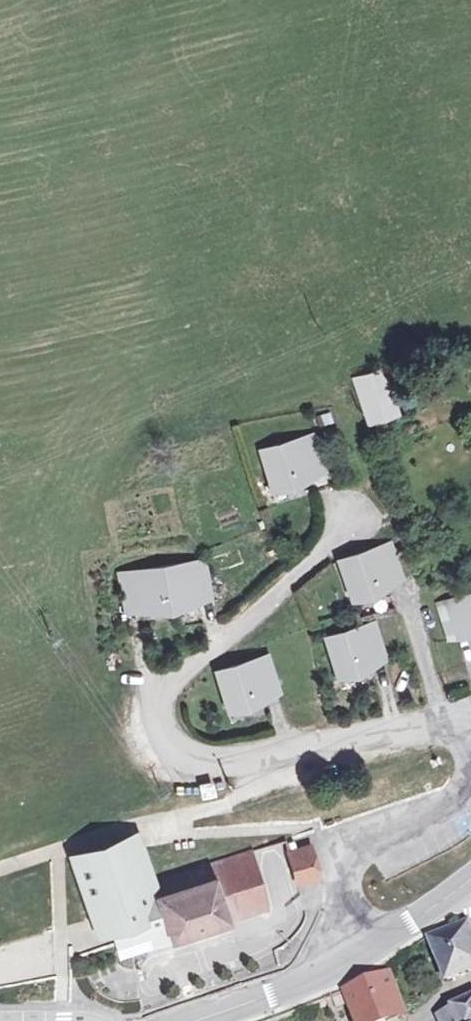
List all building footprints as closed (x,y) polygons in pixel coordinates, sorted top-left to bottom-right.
[(371,363),(341,373),(356,418),(386,408),(371,363)] [(303,437),(250,452),(261,489),(315,472),(303,437)] [(381,544),(328,561),(341,598),(394,580),(381,544)] [(200,560),(115,570),(120,612),(205,600),(200,560)] [(438,600),(450,639),(470,633),(470,591),(438,600)] [(367,625),(318,640),(329,676),(379,660),(367,625)] [(262,657),(207,672),(217,707),(271,693),(262,657)] [(210,779),(198,782),(200,793),(212,791),(210,779)] [(130,828),(124,830),(127,841),(133,839),(130,828)] [(124,830),(103,837),(111,888),(90,894),(95,906),(101,921),(110,946),(145,935),(142,925),(155,921),(158,931),(215,912),(202,870),(199,859),(181,865),(179,861),(142,872),(133,839),(127,841),(124,830)] [(103,837),(61,849),(80,909),(95,906),(90,894),(111,888),(103,837)] [(295,841),(277,846),(281,858),(298,853),(295,841)] [(199,859),(202,870),(242,858),(239,844),(198,857),(199,859)] [(298,853),(281,858),(285,872),(303,867),(298,853)] [(242,858),(202,870),(215,912),(253,899),(242,858)] [(95,906),(80,909),(85,925),(101,921),(95,906)] [(155,921),(142,925),(145,935),(158,931),(155,921)] [(431,945),(446,987),(470,976),(470,941),(467,928),(431,945)] [(347,994),(357,1020),(389,1020),(407,1013),(391,978),(347,994)] [(440,1020),(470,1020),(470,1001),(452,1010),(453,1014),(440,1020)]
